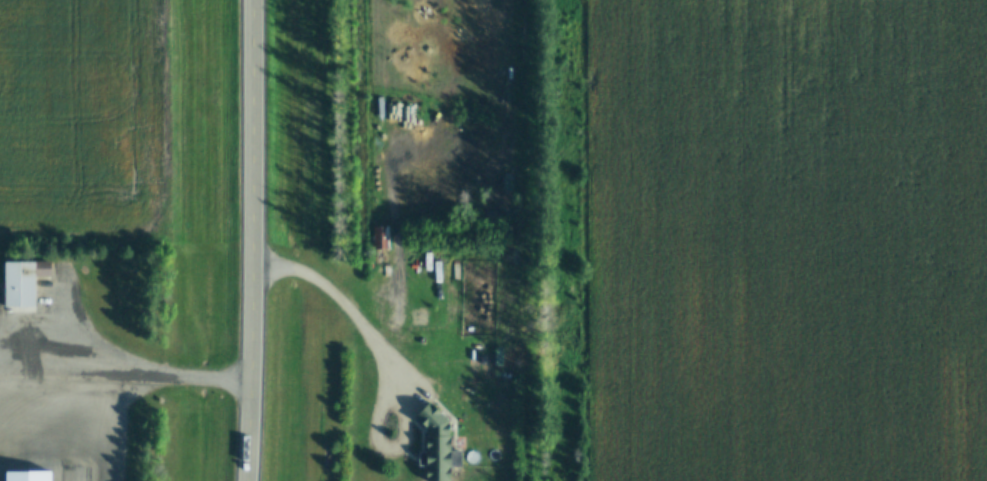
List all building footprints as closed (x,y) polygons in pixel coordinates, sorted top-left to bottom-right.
[(502,192),(514,192),(514,175),(502,175),(502,192)] [(389,250),(389,226),(372,226),(372,250),(389,250)] [(37,313),(37,279),(51,279),(51,262),(4,261),(4,312),(37,313)] [(432,480),(451,480),(452,468),(460,468),(461,450),(450,450),(451,412),(433,411),(433,405),(422,405),(420,452),(418,452),(417,468),(424,468),(424,480),(432,480)]
